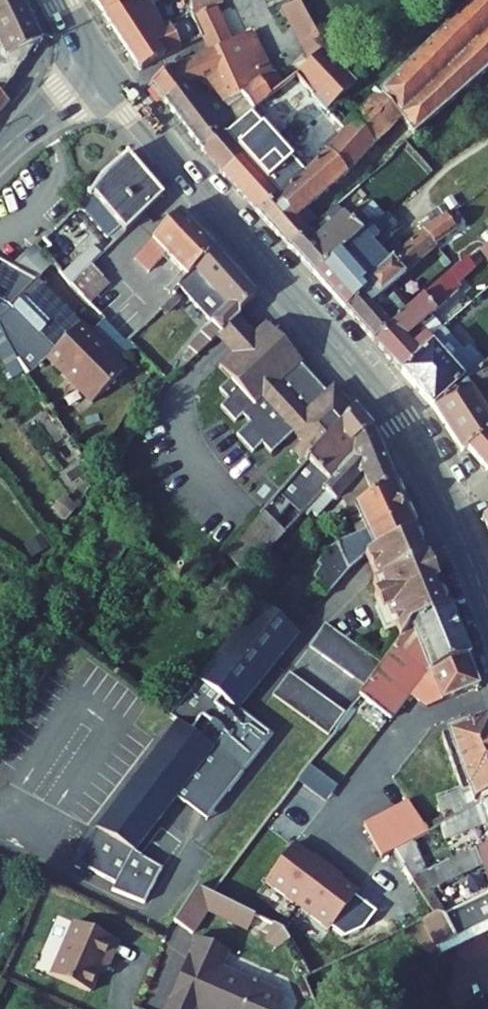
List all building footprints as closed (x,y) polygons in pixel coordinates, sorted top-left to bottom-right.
[(11,83),(36,45),(42,42),(21,0),(0,0),(0,75),(11,83)] [(151,0),(93,0),(104,16),(140,3),(148,1),(151,0)] [(193,14),(191,14),(203,39),(225,29),(215,9),(220,7),(219,0),(191,0),(193,14)] [(324,45),(347,32),(331,0),(307,0),(301,4),(304,12),(307,17),(324,45)] [(381,94),(403,120),(416,136),(487,73),(487,0),(475,0),(381,94)] [(121,41),(162,27),(148,1),(140,3),(104,16),(121,41)] [(311,62),(324,50),(326,49),(324,45),(307,17),(304,12),(301,4),(282,11),(311,62)] [(121,41),(141,72),(182,49),(169,24),(162,27),(121,41)] [(152,86),(165,104),(189,86),(202,84),(205,85),(209,89),(212,87),(225,100),(228,98),(231,101),(242,96),(260,81),(271,97),(284,87),(274,74),(271,76),(250,34),(232,43),(225,29),(203,39),(210,53),(184,64),(179,60),(171,71),(152,86)] [(324,50),(311,62),(296,78),(327,112),(357,85),(324,50)] [(2,96),(11,83),(0,75),(0,95),(2,96)] [(327,112),(296,78),(284,87),(271,97),(254,112),(237,126),(227,135),(205,154),(223,175),(258,215),(329,154),(347,132),(327,112)] [(260,81),(242,96),(254,112),(271,97),(260,81)] [(189,86),(165,104),(205,154),(227,135),(237,126),(225,111),(221,106),(209,89),(205,85),(202,84),(189,86)] [(221,106),(231,101),(228,98),(225,100),(212,87),(209,89),(221,106)] [(375,146),(403,120),(381,94),(347,132),(329,154),(258,215),(290,250),(309,233),(308,232),(307,231),(297,220),(308,211),(348,176),(375,146)] [(10,103),(2,96),(0,95),(0,115),(10,103)] [(237,126),(254,112),(242,96),(225,111),(237,126)] [(80,207),(108,240),(110,239),(122,228),(126,233),(164,197),(129,156),(105,177),(90,197),(88,195),(87,197),(89,198),(80,207)] [(377,223),(384,217),(373,204),(351,222),(337,206),(308,232),(309,233),(290,250),(293,251),(315,276),(335,259),(362,236),(377,223)] [(307,231),(317,222),(308,211),(297,220),(307,231)] [(177,287),(178,287),(216,251),(180,214),(136,260),(149,273),(166,256),(187,278),(177,287)] [(392,260),(401,251),(391,240),(376,253),(370,246),(377,240),(380,243),(397,228),(386,215),(384,217),(377,223),(362,236),(335,259),(315,276),(345,309),(363,294),(359,289),(392,260)] [(456,231),(446,216),(423,231),(401,251),(392,260),(359,289),(363,294),(345,309),(374,342),(407,312),(393,296),(387,301),(382,295),(437,247),(436,245),(456,231)] [(110,239),(115,244),(126,233),(122,228),(110,239)] [(370,246),(376,253),(391,240),(387,237),(380,243),(377,240),(370,246)] [(38,248),(26,260),(43,276),(53,265),(38,248)] [(91,267),(101,257),(93,248),(63,276),(71,286),(91,267)] [(237,315),(255,296),(216,251),(178,287),(179,288),(173,294),(175,297),(161,311),(166,317),(186,296),(195,305),(203,297),(219,315),(188,348),(191,350),(182,359),(188,365),(215,340),(216,341),(239,319),(237,315)] [(475,269),(468,259),(407,312),(374,342),(402,373),(439,340),(435,336),(443,329),(432,316),(459,291),(452,284),(457,280),(459,282),(475,269)] [(10,312),(0,321),(0,325),(3,332),(8,344),(22,367),(25,372),(28,376),(47,359),(93,404),(127,370),(120,363),(115,358),(128,344),(104,321),(91,335),(38,280),(43,276),(26,260),(15,271),(0,263),(0,307),(10,312)] [(83,299),(103,279),(91,267),(71,286),(83,299)] [(109,285),(103,279),(83,299),(89,305),(109,285)] [(10,312),(0,307),(0,321),(10,312)] [(254,334),(239,319),(216,341),(230,357),(254,334)] [(294,450),(306,463),(354,410),(333,387),(326,393),(300,364),(301,363),(266,324),(254,334),(230,357),(219,367),(231,381),(220,391),(229,401),(221,408),(236,424),(243,417),(250,425),(237,436),(253,455),(263,446),(272,455),(294,435),(301,443),(294,450)] [(9,374),(22,367),(8,344),(3,332),(0,325),(0,357),(9,374)] [(466,383),(486,366),(475,354),(468,357),(443,329),(435,336),(439,340),(402,373),(433,408),(464,381),(466,383)] [(128,344),(115,358),(120,363),(134,348),(132,347),(128,344)] [(486,366),(466,383),(464,381),(434,409),(463,453),(468,449),(468,448),(487,435),(487,415),(479,401),(487,394),(487,364),(486,366)] [(291,507),(301,516),(323,492),(356,455),(350,445),(370,429),(354,410),(306,463),(260,515),(262,516),(264,514),(275,524),(291,507)] [(336,504),(341,498),(350,511),(385,488),(396,483),(377,437),(370,429),(350,445),(356,455),(323,492),(303,513),(308,518),(312,513),(318,519),(333,501),(336,504)] [(468,448),(468,449),(487,472),(487,435),(468,448)] [(414,524),(396,483),(385,488),(350,511),(346,513),(357,535),(325,551),(328,557),(317,564),(321,569),(314,579),(318,582),(313,587),(327,598),(347,573),(368,557),(371,555),(414,533),(417,532),(414,524)] [(66,522),(78,507),(69,500),(57,515),(66,522)] [(225,556),(246,575),(285,533),(275,524),(264,514),(262,516),(225,556)] [(399,553),(418,544),(414,533),(371,555),(368,557),(372,567),(377,563),(399,553)] [(28,544),(36,557),(49,549),(41,536),(28,544)] [(372,567),(376,576),(377,582),(374,583),(378,594),(375,595),(383,614),(386,613),(390,623),(393,621),(401,639),(411,625),(445,612),(435,585),(438,583),(428,559),(425,560),(422,553),(418,544),(399,553),(377,563),(372,567)] [(297,635),(259,605),(227,643),(171,717),(179,723),(94,834),(133,854),(175,799),(184,806),(206,777),(228,793),(271,737),(235,709),(297,635)] [(479,687),(449,611),(445,612),(411,625),(401,639),(381,665),(365,688),(359,696),(389,720),(409,695),(427,707),(479,687)] [(309,648),(320,656),(337,633),(326,625),(309,648)] [(320,656),(331,664),(348,641),(337,633),(320,656)] [(348,641),(331,664),(343,672),(359,649),(348,641)] [(343,672),(354,680),(370,657),(359,649),(343,672)] [(370,657),(354,680),(365,688),(381,665),(370,657)] [(274,695),(284,703),(300,682),(289,674),(274,695)] [(311,690),(300,682),(284,703),(295,711),(311,690)] [(311,690),(295,711),(306,720),(322,698),(311,690)] [(322,698),(306,720),(317,728),(333,706),(322,698)] [(333,706),(317,728),(328,736),(344,714),(333,706)] [(442,735),(461,790),(437,799),(443,816),(446,824),(475,808),(473,803),(487,795),(487,719),(442,735)] [(206,777),(184,806),(206,823),(228,793),(206,777)] [(447,838),(487,822),(487,795),(473,803),(475,808),(446,824),(442,827),(447,838)] [(425,827),(409,803),(365,825),(384,857),(430,834),(425,827)] [(446,824),(443,816),(425,827),(430,834),(442,827),(446,824)] [(145,904),(163,869),(94,834),(78,865),(115,885),(112,891),(145,904)] [(433,913),(441,908),(431,891),(483,866),(487,876),(487,878),(487,843),(413,879),(425,901),(433,913)] [(295,845),(267,883),(299,907),(331,864),(316,854),(313,858),(295,845)] [(345,875),(331,864),(299,907),(332,930),(360,893),(341,879),(345,875)] [(475,881),(482,898),(487,895),(487,878),(487,876),(475,881)] [(423,920),(442,956),(487,933),(487,895),(482,898),(446,915),(443,916),(442,916),(436,914),(434,915),(423,920)] [(441,908),(433,913),(434,915),(436,914),(442,916),(443,916),(446,915),(441,908)] [(74,923),(51,976),(90,993),(102,965),(108,967),(119,942),(74,923)] [(166,1008),(276,1008),(281,995),(221,969),(229,953),(197,939),(166,1008)]
